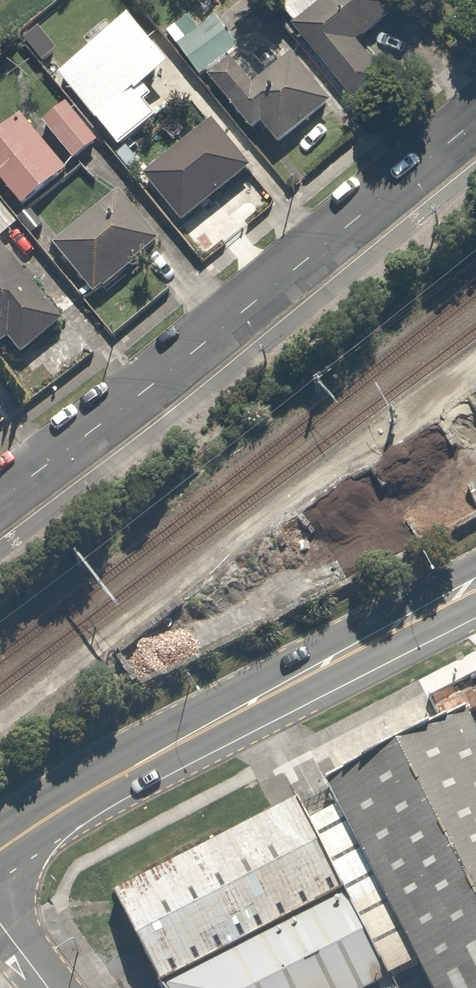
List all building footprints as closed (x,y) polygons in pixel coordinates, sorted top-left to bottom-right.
[(401,0),(311,0),(288,15),(343,98),(380,73),(354,35),(403,3),(401,0)] [(258,123),(276,147),(335,100),(269,17),(199,72),(247,132),(258,123)] [(167,65),(129,18),(56,76),(114,148),(158,113),(138,88),(167,65)] [(63,99),(38,121),(69,157),(94,135),(63,99)] [(0,131),(0,184),(17,204),(63,165),(20,114),(0,131)] [(139,178),(172,224),(247,170),(213,124),(139,178)] [(165,237),(123,185),(50,243),(92,296),(165,237)] [(13,220),(0,204),(0,231),(13,220)] [(15,354),(64,315),(2,238),(0,240),(0,342),(3,339),(15,354)] [(339,795),(438,987),(475,987),(475,725),(339,795)] [(334,807),(308,819),(299,800),(118,899),(168,987),(399,987),(394,976),(419,964),(334,807)]
